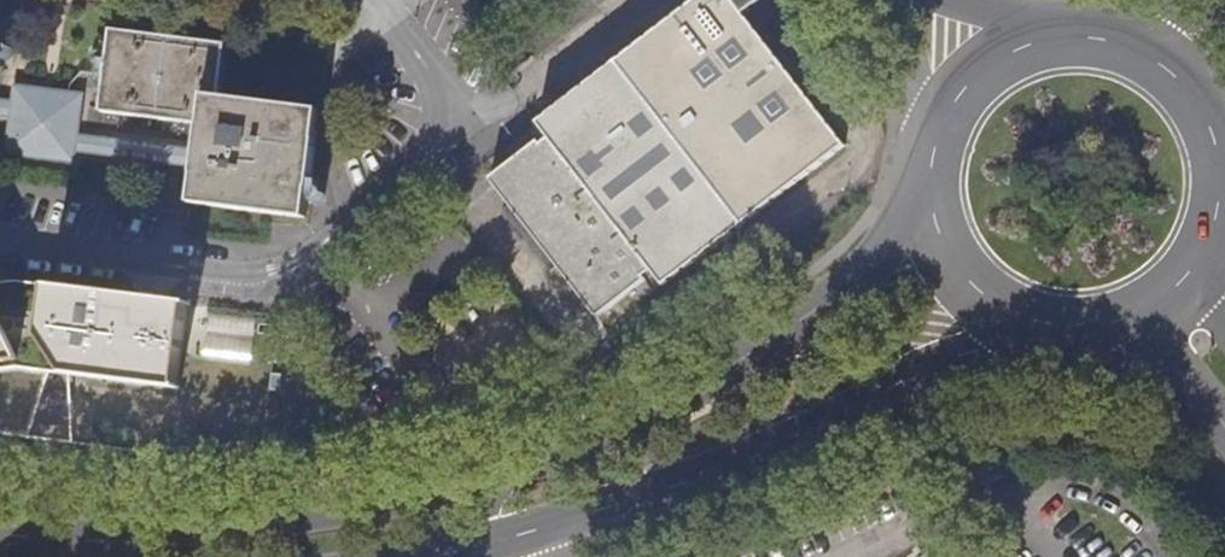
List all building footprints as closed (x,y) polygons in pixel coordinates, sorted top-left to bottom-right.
[(845,147),(743,16),(760,3),(758,0),(698,0),(537,123),(549,138),(541,145),(539,142),(491,178),(512,206),(503,213),(547,271),(556,264),(598,318),(646,281),(644,278),(652,272),(663,286),(845,147)] [(99,112),(199,125),(216,127),(220,97),(227,45),(110,30),(99,112)] [(16,88),(14,102),(12,116),(8,151),(71,159),(72,149),(74,134),(79,96),(47,92),(16,88)] [(216,127),(199,125),(196,151),(194,165),(189,202),(305,216),(319,110),(220,97),(216,127)] [(0,100),(0,115),(12,116),(14,102),(0,100)] [(72,149),(194,165),(196,151),(185,150),(185,148),(74,134),(72,149)] [(289,439),(283,391),(288,358),(275,356),(262,357),(248,351),(230,355),(216,349),(202,351),(193,347),(176,349),(162,342),(163,331),(165,322),(133,317),(135,295),(124,293),(0,277),(0,433),(136,451),(289,439)] [(168,299),(135,295),(133,317),(165,322),(168,299)]
